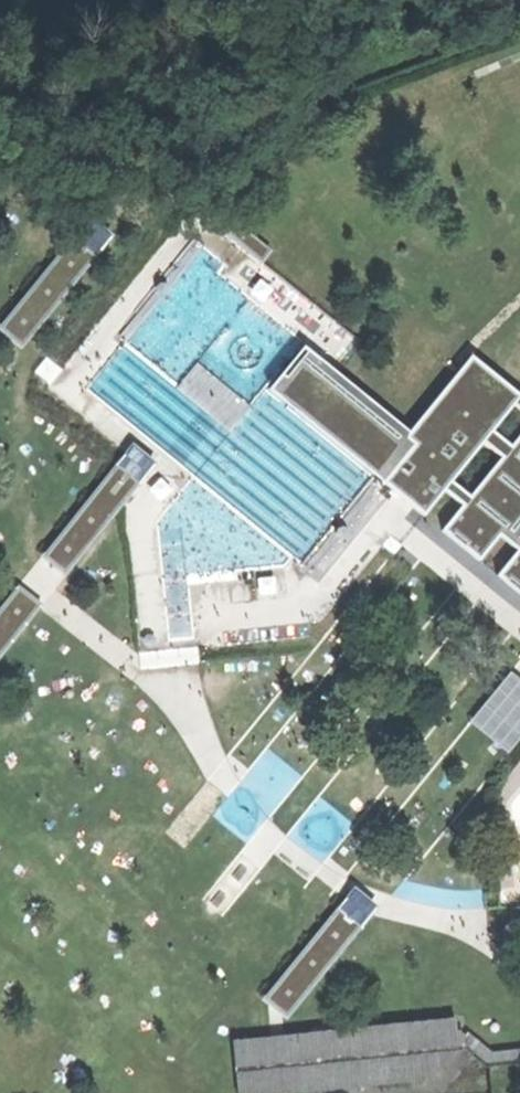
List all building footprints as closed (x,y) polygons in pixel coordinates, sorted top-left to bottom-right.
[(215,221),(267,261),(275,250),(223,210),(215,221)] [(0,328),(0,329),(22,347),(111,236),(89,218),(0,328)] [(476,352),(414,428),(313,345),(291,372),(287,369),(273,386),(390,481),(390,482),(429,514),(450,489),(457,481),(488,443),(498,431),(517,406),(519,402),(519,388),(476,352)] [(516,446),(498,431),(488,443),(506,458),(475,496),(457,481),(450,489),(471,506),(450,531),(482,558),(502,533),(519,547),(519,441),(516,446)] [(135,447),(45,557),(68,575),(157,465),(135,447)] [(502,575),(519,590),(519,553),(502,575)] [(0,612),(0,659),(42,607),(19,588),(0,612)] [(348,897),(265,1000),(271,1005),(288,1018),(371,915),(377,907),(355,889),(348,897)] [(516,1051),(499,1052),(458,1017),(285,1035),(279,1035),(235,1037),(243,1092),(263,1092),(456,1049),(493,1066),(517,1063),(516,1051)]
